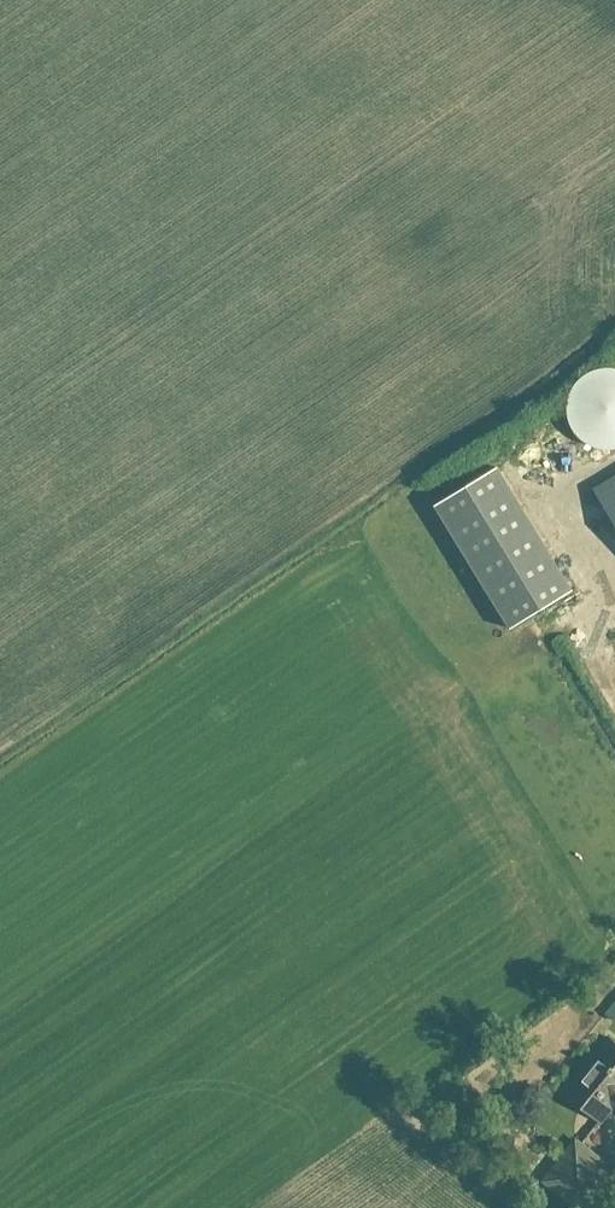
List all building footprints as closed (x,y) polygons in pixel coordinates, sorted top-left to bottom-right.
[(595,371),(586,375),(579,381),(574,387),(567,400),(566,406),(566,415),(567,420),(571,430),(574,435),(583,444),(596,450),(602,451),(613,451),(614,451),(614,370),(612,370),(605,370),(595,371)] [(446,498),(511,629),(576,597),(511,466),(446,498)] [(596,492),(614,523),(614,480),(596,492)] [(606,1037),(584,1065),(614,1090),(614,1043),(606,1037)] [(584,1065),(562,1093),(601,1124),(614,1108),(614,1090),(584,1065)] [(614,1186),(614,1170),(576,1140),(541,1185),(571,1207),(598,1207),(614,1186)]
